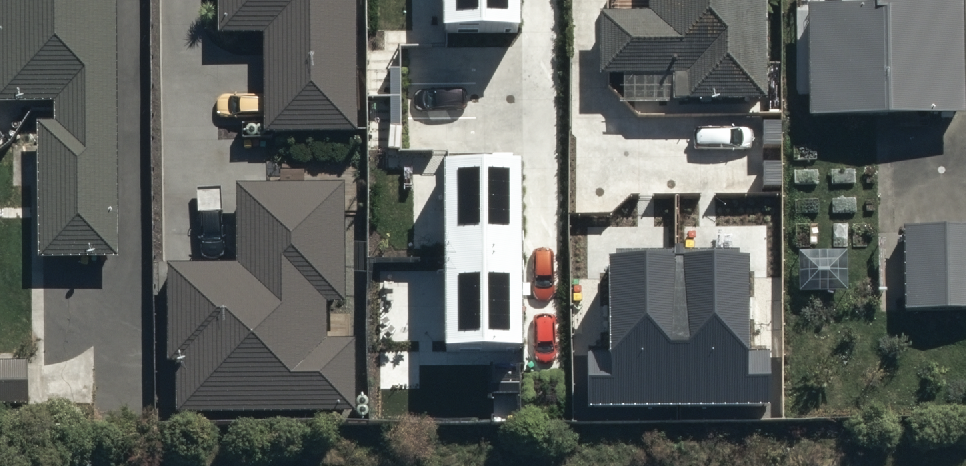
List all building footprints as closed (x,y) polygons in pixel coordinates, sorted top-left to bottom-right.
[(58,90),(58,114),(35,114),(36,245),(115,244),(112,0),(0,0),(0,90),(58,90)] [(216,29),(263,29),(263,129),(359,129),(359,0),(216,0),(216,29)] [(444,33),(518,33),(518,0),(443,0),(444,33)] [(672,117),(768,115),(765,0),(650,0),(650,28),(599,29),(601,93),(672,91),(672,117)] [(876,26),(808,27),(809,134),(965,132),(963,0),(875,0),(876,26)] [(522,158),(446,159),(446,346),(522,346),(522,158)] [(345,178),(235,178),(235,261),(167,261),(167,358),(176,358),(176,409),(355,409),(355,335),(328,335),(328,300),(346,300),(345,178)] [(902,243),(901,326),(965,326),(965,244),(902,243)] [(750,252),(610,252),(611,350),(588,350),(589,404),(770,403),(770,350),(751,350),(750,252)] [(23,413),(22,351),(0,351),(0,413),(23,413)]
